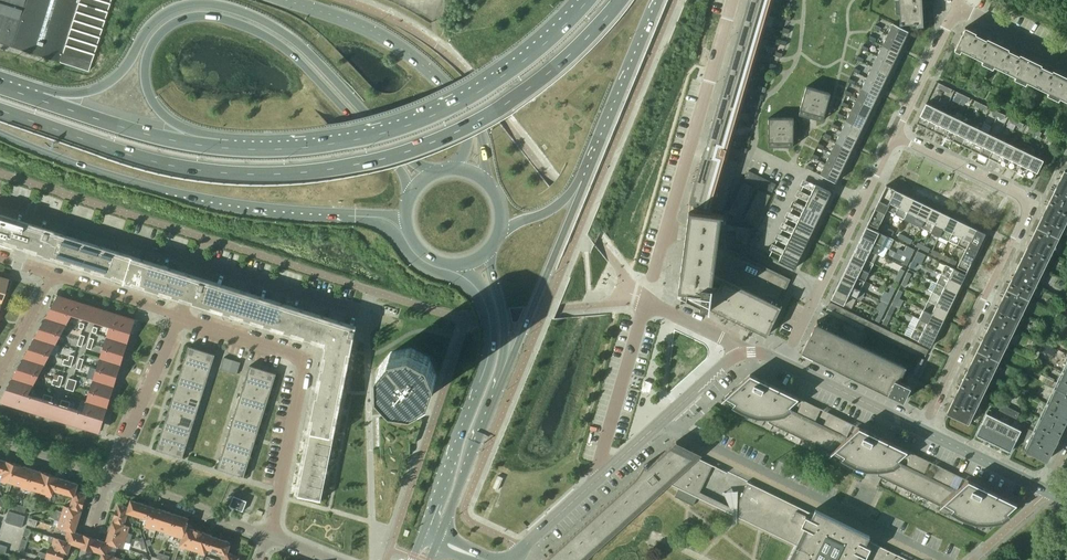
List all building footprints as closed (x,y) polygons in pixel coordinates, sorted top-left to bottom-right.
[(5,44),(19,0),(0,0),(0,43),(5,44)] [(5,44),(87,70),(109,0),(19,0),(5,44)] [(719,210),(723,210),(738,161),(727,158),(773,0),(748,0),(707,141),(711,142),(709,149),(705,147),(689,201),(719,210)] [(900,23),(913,23),(916,23),(916,26),(923,25),(922,0),(899,0),(900,23)] [(893,23),(888,34),(904,42),(909,30),(908,30),(906,29),(893,23)] [(954,47),(986,62),(995,42),(964,27),(954,47)] [(904,42),(888,34),(882,45),(898,53),(904,42)] [(986,62),(1017,77),(1026,57),(995,42),(986,62)] [(882,45),(877,56),(893,63),(898,53),(882,45)] [(893,63),(877,56),(872,66),(888,74),(893,63)] [(1017,77),(1048,92),(1058,72),(1026,57),(1017,77)] [(872,66),(867,77),(883,85),(888,74),(872,66)] [(1066,101),(1066,77),(1058,72),(1048,92),(1066,101)] [(883,85),(867,77),(862,88),(878,96),(883,85)] [(951,89),(938,83),(936,87),(949,93),(951,89)] [(799,114),(801,114),(822,120),(824,116),(831,93),(806,86),(800,109),(799,114)] [(862,88),(857,99),(872,106),(878,96),(862,88)] [(967,102),(969,97),(956,91),(954,95),(967,102)] [(857,99),(854,104),(851,109),(867,117),(872,106),(857,99)] [(985,110),(987,106),(974,100),(972,104),(985,110)] [(924,127),(934,107),(925,103),(915,123),(924,127)] [(943,111),(934,107),(924,127),(933,132),(943,111)] [(851,109),(846,120),(862,128),(867,117),(851,109)] [(952,116),(943,111),(933,132),(942,136),(952,116)] [(961,120),(952,116),(942,136),(951,140),(961,120)] [(793,142),(794,141),(794,118),(769,117),(768,141),(769,141),(769,146),(793,146),(793,142)] [(862,128),(846,120),(841,131),(857,139),(862,128)] [(970,125),(961,120),(951,140),(960,145),(970,125)] [(979,129),(970,125),(960,145),(969,149),(979,129)] [(988,133),(979,129),(969,149),(978,153),(988,133)] [(841,131),(836,142),(852,149),(857,139),(841,131)] [(997,138),(988,133),(978,153),(987,158),(997,138)] [(1006,142),(997,138),(987,158),(996,162),(1006,142)] [(852,149),(836,142),(831,152),(846,160),(852,149)] [(1015,146),(1006,142),(996,162),(1005,166),(1015,146)] [(1024,150),(1015,146),(1005,166),(1014,171),(1024,150)] [(1033,155),(1024,150),(1014,171),(1023,175),(1033,155)] [(831,152),(825,163),(841,171),(846,160),(831,152)] [(1042,159),(1033,155),(1023,175),(1032,180),(1042,159)] [(841,171),(825,163),(820,174),(835,181),(835,182),(836,182),(841,171)] [(656,184),(668,187),(673,172),(660,168),(656,184)] [(749,170),(745,178),(772,192),(776,183),(749,170)] [(1066,208),(1066,172),(1063,170),(1049,199),(1066,208)] [(743,182),(728,212),(740,218),(755,187),(743,182)] [(810,195),(826,203),(831,191),(830,191),(815,184),(810,195)] [(876,204),(886,209),(895,190),(885,185),(876,204)] [(743,220),(756,226),(770,195),(758,189),(743,220)] [(904,194),(895,190),(886,209),(885,210),(895,214),(904,194)] [(913,198),(904,194),(895,214),(903,219),(913,198)] [(810,195),(805,206),(821,214),(826,203),(810,195)] [(922,203),(913,198),(903,219),(912,223),(922,203)] [(1066,213),(1066,208),(1049,199),(1035,230),(1054,239),(1066,213)] [(931,207),(922,203),(912,223),(921,227),(931,207)] [(885,210),(886,209),(876,204),(867,223),(877,228),(885,210)] [(800,217),(816,224),(821,214),(805,206),(800,217)] [(921,227),(930,231),(939,211),(931,207),(921,227)] [(717,223),(717,219),(718,214),(724,214),(724,213),(689,209),(679,289),(687,290),(686,296),(767,335),(782,303),(781,303),(779,302),(791,278),(722,245),(714,244),(716,229),(736,231),(741,241),(743,236),(749,239),(754,228),(755,228),(717,223)] [(948,215),(939,211),(930,231),(938,236),(948,215)] [(324,345),(329,346),(328,347),(331,348),(332,347),(339,349),(338,350),(341,351),(342,350),(346,351),(346,352),(347,353),(348,352),(351,353),(356,326),(0,214),(0,243),(324,345)] [(957,220),(948,215),(938,236),(947,240),(957,220)] [(800,217),(794,228),(810,235),(816,224),(800,217)] [(966,224),(957,220),(947,240),(956,244),(966,224)] [(880,228),(886,231),(888,227),(889,225),(885,223),(884,225),(882,224),(880,228)] [(975,228),(966,224),(956,244),(965,248),(965,247),(975,228)] [(861,235),(881,245),(886,235),(865,226),(861,235)] [(789,238),(805,246),(810,235),(794,228),(789,238)] [(985,233),(975,228),(965,247),(976,252),(985,233)] [(1020,260),(1040,270),(1054,239),(1035,230),(1020,260)] [(877,254),(881,245),(861,235),(857,244),(877,254)] [(746,245),(749,239),(743,236),(741,241),(741,242),(746,245)] [(789,238),(784,249),(800,257),(805,246),(789,238)] [(915,245),(922,249),(924,244),(925,242),(921,240),(920,242),(917,241),(915,245)] [(852,253),(873,263),(877,254),(857,244),(852,253)] [(976,252),(965,247),(965,248),(956,266),(966,271),(976,252)] [(779,260),(795,268),(800,257),(784,249),(779,260)] [(903,255),(895,251),(893,256),(901,260),(903,255)] [(868,272),(873,263),(852,253),(848,262),(868,272)] [(1025,300),(1040,270),(1020,260),(1005,291),(1025,300)] [(848,262),(844,271),(864,281),(868,272),(848,262)] [(945,264),(940,273),(960,283),(965,274),(945,264)] [(860,290),(864,281),(844,271),(839,280),(860,290)] [(956,292),(960,283),(940,273),(936,282),(956,292)] [(839,280),(835,289),(855,299),(860,290),(839,280)] [(952,301),(956,292),(936,282),(932,291),(952,301)] [(851,308),(855,299),(835,289),(830,298),(851,308)] [(947,310),(952,301),(932,291),(927,300),(947,310)] [(1025,300),(1005,291),(991,321),(1010,331),(1025,300)] [(51,307),(68,312),(72,299),(58,294),(51,307)] [(86,303),(72,299),(68,312),(72,314),(82,317),(86,303)] [(876,308),(880,310),(884,312),(888,303),(880,299),(876,308)] [(927,300),(923,309),(943,319),(947,310),(927,300)] [(925,356),(928,349),(829,301),(826,308),(925,356)] [(72,314),(68,312),(51,307),(46,316),(68,322),(72,314)] [(886,315),(890,317),(894,309),(890,307),(886,315)] [(116,328),(121,314),(106,309),(102,323),(116,328)] [(939,328),(943,319),(923,309),(918,318),(939,328)] [(880,321),(884,312),(880,310),(875,319),(880,321)] [(903,401),(923,359),(919,357),(911,373),(908,372),(903,383),(895,379),(901,368),(858,347),(866,331),(825,311),(819,322),(817,321),(816,320),(801,352),(891,396),(891,395),(903,401)] [(135,318),(121,314),(116,328),(131,332),(135,318)] [(887,325),(890,317),(886,315),(882,323),(887,325)] [(62,333),(68,322),(46,316),(41,326),(62,333)] [(934,337),(939,328),(918,318),(914,327),(934,337)] [(996,361),(1010,331),(991,321),(976,352),(996,361)] [(62,333),(41,326),(35,336),(56,343),(62,333)] [(131,332),(117,328),(110,326),(107,336),(128,343),(131,332)] [(930,346),(934,337),(914,327),(910,337),(930,346)] [(51,353),(56,343),(35,336),(30,346),(51,353)] [(103,347),(124,353),(128,343),(107,336),(103,347)] [(329,346),(324,345),(320,366),(307,431),(320,434),(334,437),(342,395),(348,366),(351,353),(348,352),(347,353),(346,352),(346,351),(342,350),(341,351),(338,350),(339,349),(332,347),(331,348),(328,347),(329,346)] [(24,357),(45,363),(51,353),(30,346),(24,357)] [(188,346),(184,357),(198,362),(211,366),(215,354),(188,346)] [(121,364),(124,353),(103,347),(100,358),(121,364)] [(429,360),(411,350),(391,353),(379,369),(379,390),(381,392),(392,405),(412,409),(430,399),(436,379),(429,360)] [(996,361),(976,352),(961,382),(981,392),(996,361)] [(40,373),(45,363),(24,357),(19,367),(40,373)] [(184,357),(181,369),(194,373),(198,362),(184,357)] [(224,357),(220,369),(237,374),(240,362),(224,357)] [(97,368),(118,375),(121,364),(100,358),(97,368)] [(198,362),(194,373),(207,377),(211,366),(198,362)] [(276,373),(249,365),(246,377),(259,381),(272,385),(276,373)] [(34,384),(40,373),(19,367),(13,377),(34,384)] [(1056,390),(1066,395),(1066,367),(1056,390)] [(114,386),(118,375),(97,368),(93,379),(114,386)] [(181,369),(177,380),(190,384),(194,373),(181,369)] [(194,373),(190,384),(204,388),(207,377),(194,373)] [(1020,505),(757,378),(749,374),(721,399),(722,400),(723,399),(739,408),(747,412),(757,415),(767,415),(768,422),(831,453),(832,451),(848,461),(856,465),(866,468),(877,468),(878,476),(940,506),(942,504),(958,514),(965,518),(975,521),(986,522),(995,521),(1002,519),(1009,514),(1007,512),(1016,504),(1019,506),(1020,505)] [(1051,385),(1053,380),(1044,375),(1041,380),(1051,385)] [(7,387),(22,392),(29,394),(34,384),(13,377),(7,387)] [(246,377),(242,388),(255,392),(259,381),(246,377)] [(90,390),(111,396),(114,386),(93,379),(90,390)] [(177,380),(174,392),(187,396),(190,384),(177,380)] [(272,385),(259,381),(255,392),(269,396),(272,385)] [(966,422),(981,392),(961,382),(947,413),(966,422)] [(190,384),(187,396),(200,400),(204,388),(190,384)] [(0,400),(18,406),(22,392),(7,387),(0,400)] [(242,388),(238,399),(252,404),(255,392),(242,388)] [(108,407),(111,396),(90,390),(86,401),(108,407)] [(1056,390),(1041,420),(1061,430),(1066,417),(1066,395),(1056,390)] [(43,398),(29,394),(22,392),(18,406),(36,411),(43,398)] [(174,392),(170,403),(183,407),(187,396),(174,392)] [(269,396),(255,392),(252,404),(265,408),(269,396)] [(187,396),(183,407),(197,411),(200,400),(187,396)] [(238,399),(235,411),(248,415),(252,404),(238,399)] [(87,412),(104,417),(108,407),(86,401),(83,411),(87,412)] [(1008,404),(1002,402),(999,407),(1005,410),(1008,404)] [(170,403),(166,414),(180,418),(183,407),(170,403)] [(265,408),(252,404),(248,415),(261,419),(265,408)] [(1014,407),(1008,404),(1005,410),(1011,413),(1014,407)] [(82,426),(87,412),(83,411),(69,407),(65,421),(82,426)] [(183,407),(180,418),(193,423),(197,411),(183,407)] [(1014,407),(1011,413),(1017,415),(1020,410),(1014,407)] [(235,411),(231,422),(245,426),(248,415),(235,411)] [(100,432),(104,417),(87,412),(82,426),(100,432)] [(998,419),(987,413),(977,434),(988,440),(998,419)] [(166,414),(163,426),(176,430),(180,418),(166,414)] [(261,419),(248,415),(245,426),(258,430),(261,419)] [(409,417),(379,417),(380,432),(381,449),(381,456),(410,456),(410,453),(410,441),(416,441),(423,419),(418,420),(409,420),(409,418),(409,417)] [(180,418),(176,430),(189,434),(193,423),(180,418)] [(998,419),(988,440),(999,445),(1009,424),(998,419)] [(1046,460),(1061,430),(1041,420),(1026,451),(1046,460)] [(231,422),(228,434),(241,438),(245,426),(231,422)] [(1020,430),(1009,424),(999,445),(1010,451),(1020,430)] [(163,426),(159,437),(173,441),(176,430),(163,426)] [(258,430),(245,426),(241,438),(254,442),(258,430)] [(176,430),(173,441),(186,445),(189,434),(176,430)] [(320,434),(307,431),(305,442),(318,444),(320,434)] [(228,434),(224,445),(237,449),(241,438),(228,434)] [(320,434),(318,444),(332,447),(334,437),(320,434)] [(156,449),(169,453),(173,441),(159,437),(156,449)] [(254,442),(241,438),(237,449),(251,453),(254,442)] [(173,441),(169,453),(182,457),(186,445),(173,441)] [(668,483),(697,497),(700,492),(713,465),(727,472),(698,458),(702,454),(676,441),(672,445),(647,467),(644,465),(639,472),(636,477),(631,481),(544,559),(582,559),(668,483)] [(318,444),(305,442),(303,452),(316,455),(318,444)] [(318,444),(316,455),(330,458),(332,447),(318,444)] [(224,445),(221,456),(234,460),(237,449),(224,445)] [(251,453),(237,449),(234,460),(247,465),(251,453)] [(303,452),(300,463),(314,465),(316,455),(303,452)] [(316,455),(314,465),(328,468),(330,458),(316,455)] [(217,468),(230,472),(234,460),(221,456),(217,468)] [(2,459),(0,466),(0,473),(1,473),(0,476),(0,479),(1,480),(0,484),(0,487),(2,487),(4,481),(6,482),(7,480),(11,482),(17,463),(8,460),(8,461),(2,459)] [(247,465),(234,460),(230,472),(243,476),(247,465)] [(17,463),(11,482),(21,485),(21,486),(24,487),(22,493),(24,494),(32,468),(17,463)] [(300,463),(298,473),(312,476),(314,465),(300,463)] [(312,476),(325,479),(328,468),(314,465),(312,476)] [(47,473),(32,468),(24,494),(27,495),(29,489),(32,490),(32,488),(41,491),(47,473)] [(47,473),(41,491),(47,493),(46,494),(49,495),(47,501),(49,502),(51,495),(54,496),(56,490),(58,491),(62,478),(58,477),(58,476),(47,473)] [(298,473),(296,484),(310,487),(312,476),(298,473)] [(498,475),(493,487),(498,490),(503,477),(498,475)] [(312,476),(310,487),(323,489),(325,479),(312,476)] [(60,491),(73,495),(76,490),(78,483),(62,478),(58,491),(59,492),(60,491)] [(867,540),(869,535),(815,509),(813,514),(747,481),(747,482),(748,483),(735,509),(700,492),(697,497),(797,545),(790,559),(892,559),(893,559),(894,557),(896,555),(907,559),(909,559),(867,540)] [(296,484),(294,494),(308,497),(310,487),(296,484)] [(310,487),(308,497),(321,500),(323,489),(310,487)] [(727,504),(738,501),(735,488),(724,491),(727,504)] [(73,495),(69,507),(81,511),(87,493),(76,490),(73,495)] [(247,501),(234,495),(230,506),(243,511),(247,501)] [(129,507),(127,512),(133,514),(131,518),(137,520),(139,515),(141,516),(140,517),(144,518),(143,523),(146,525),(152,506),(145,504),(131,500),(129,507)] [(113,521),(123,524),(127,512),(129,507),(118,504),(113,521)] [(57,510),(56,514),(78,521),(78,520),(79,517),(80,514),(81,511),(69,507),(64,506),(63,511),(57,510)] [(152,506),(146,525),(143,532),(146,533),(148,527),(151,527),(151,526),(159,528),(165,510),(152,506)] [(165,510),(159,528),(166,531),(166,532),(168,533),(166,539),(169,540),(178,514),(165,510)] [(5,522),(11,524),(14,512),(9,511),(5,522)] [(11,524),(16,525),(20,514),(14,512),(11,524)] [(25,516),(20,514),(16,525),(22,527),(25,516)] [(55,518),(54,519),(60,520),(58,526),(62,528),(64,528),(75,531),(76,528),(77,525),(78,522),(78,521),(56,514),(56,515),(55,518)] [(178,514),(169,540),(172,541),(174,534),(182,537),(187,524),(188,520),(187,517),(178,514)] [(111,528),(110,531),(129,537),(131,538),(132,534),(128,532),(127,532),(129,526),(123,524),(113,521),(111,528)] [(187,524),(182,537),(177,552),(180,553),(182,547),(184,547),(185,546),(192,548),(199,530),(191,528),(192,525),(187,524)] [(62,528),(60,533),(65,534),(67,535),(65,541),(71,543),(80,545),(83,534),(75,532),(75,531),(64,528),(62,528)] [(199,530),(192,548),(200,551),(199,552),(202,553),(200,559),(201,559),(211,534),(199,530)] [(108,535),(106,541),(116,544),(116,545),(117,545),(122,547),(124,541),(129,542),(131,538),(129,537),(110,531),(108,535)] [(80,545),(80,546),(83,547),(86,547),(87,548),(90,549),(93,550),(94,550),(103,553),(109,554),(111,548),(116,550),(117,545),(116,545),(116,544),(106,541),(106,542),(103,541),(101,540),(98,539),(94,537),(90,536),(87,535),(83,534),(80,545)] [(211,534),(201,559),(202,559),(205,553),(209,554),(211,549),(222,553),(221,558),(224,559),(226,554),(228,552),(230,544),(229,541),(221,538),(219,538),(213,536),(211,535),(211,534)] [(50,536),(49,540),(53,541),(51,548),(65,552),(68,553),(70,547),(71,543),(65,541),(50,536)] [(47,554),(40,551),(38,555),(53,559),(63,559),(65,552),(51,548),(49,547),(47,554)] [(226,554),(224,559),(223,559),(238,559),(239,556),(228,552),(226,554)]
